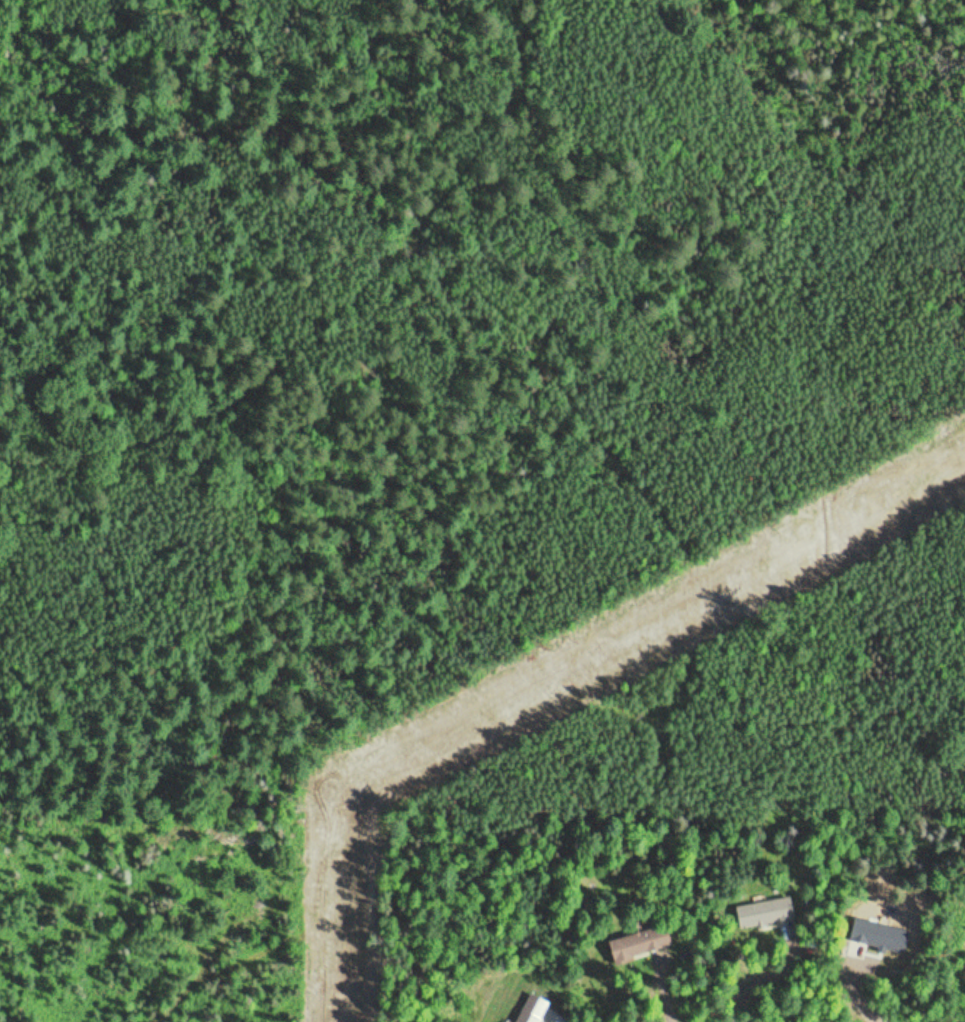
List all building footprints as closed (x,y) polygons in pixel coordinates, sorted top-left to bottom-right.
[(677,944),(670,922),(608,942),(616,965),(677,944)]
